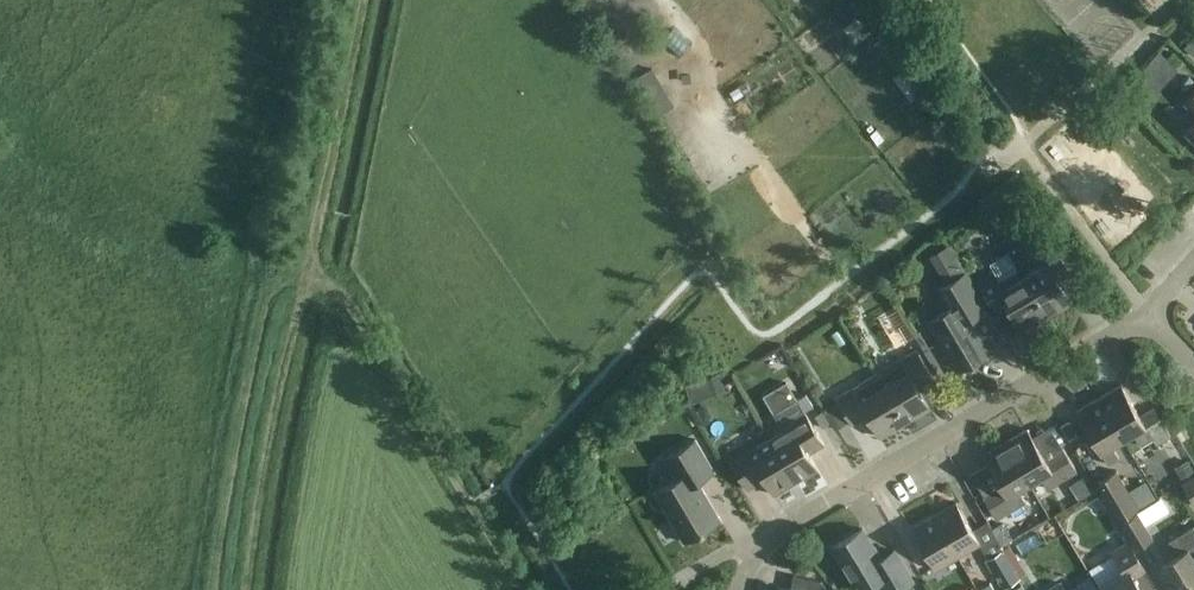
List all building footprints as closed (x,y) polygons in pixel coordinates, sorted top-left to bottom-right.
[(850,14),(837,24),(850,39),(862,29),(850,14)] [(1186,96),(1193,85),(1193,79),(1184,71),(1173,87),(1186,96)] [(1185,103),(1193,111),(1193,92),(1185,103)] [(1186,132),(1193,140),(1193,123),(1186,132)] [(1045,263),(1024,275),(1024,276),(1048,316),(1073,302),(1064,287),(1076,279),(1068,266),(1053,240),(1037,250),(1045,263)] [(987,309),(966,273),(949,245),(936,253),(953,281),(938,290),(950,310),(929,323),(958,373),(990,352),(972,319),(987,309)] [(898,257),(883,265),(890,278),(905,270),(898,257)] [(1024,276),(1024,275),(1019,267),(999,279),(996,274),(979,284),(995,310),(1007,303),(1024,331),(1048,316),(1024,276)] [(878,374),(906,422),(930,408),(917,385),(933,376),(917,349),(901,359),(902,360),(878,374)] [(878,374),(853,388),(853,387),(837,397),(853,424),(868,414),(881,437),(906,422),(878,374)] [(1099,397),(1123,439),(1133,433),(1141,445),(1153,438),(1157,445),(1171,436),(1154,407),(1140,416),(1121,384),(1099,397)] [(784,430),(771,438),(796,481),(818,468),(806,448),(821,439),(805,410),(814,405),(807,392),(773,412),(784,430)] [(1123,439),(1099,397),(1077,411),(1108,463),(1119,457),(1112,445),(1123,439)] [(1005,441),(1030,482),(1041,476),(1049,490),(1077,473),(1066,447),(1045,459),(1028,428),(1005,441)] [(796,481),(771,438),(757,446),(752,438),(727,453),(745,484),(762,474),(774,494),(796,481)] [(684,541),(721,520),(698,480),(714,471),(696,439),(665,457),(677,478),(655,491),(684,541)] [(1030,482),(1005,441),(983,454),(1001,484),(982,495),(997,521),(1027,504),(1018,489),(1030,482)] [(1119,519),(1139,507),(1117,469),(1096,482),(1119,519)] [(1173,483),(1137,499),(1148,524),(1184,508),(1173,483)] [(957,502),(934,515),(959,556),(981,543),(957,502)] [(1153,536),(1138,511),(1120,522),(1135,547),(1153,536)] [(959,556),(934,515),(912,528),(936,569),(959,556)] [(1193,526),(1168,541),(1177,555),(1161,564),(1176,589),(1193,589),(1193,527),(1193,526)] [(913,580),(895,550),(881,558),(863,528),(832,547),(858,589),(861,589),(880,579),(887,589),(896,589),(913,580)] [(1099,587),(1101,589),(1142,589),(1135,578),(1147,571),(1129,541),(1112,552),(1124,572),(1099,587)] [(1005,548),(985,560),(1003,589),(1022,577),(1005,548)] [(826,587),(821,580),(794,574),(790,588),(777,585),(775,589),(826,589),(826,587)]
